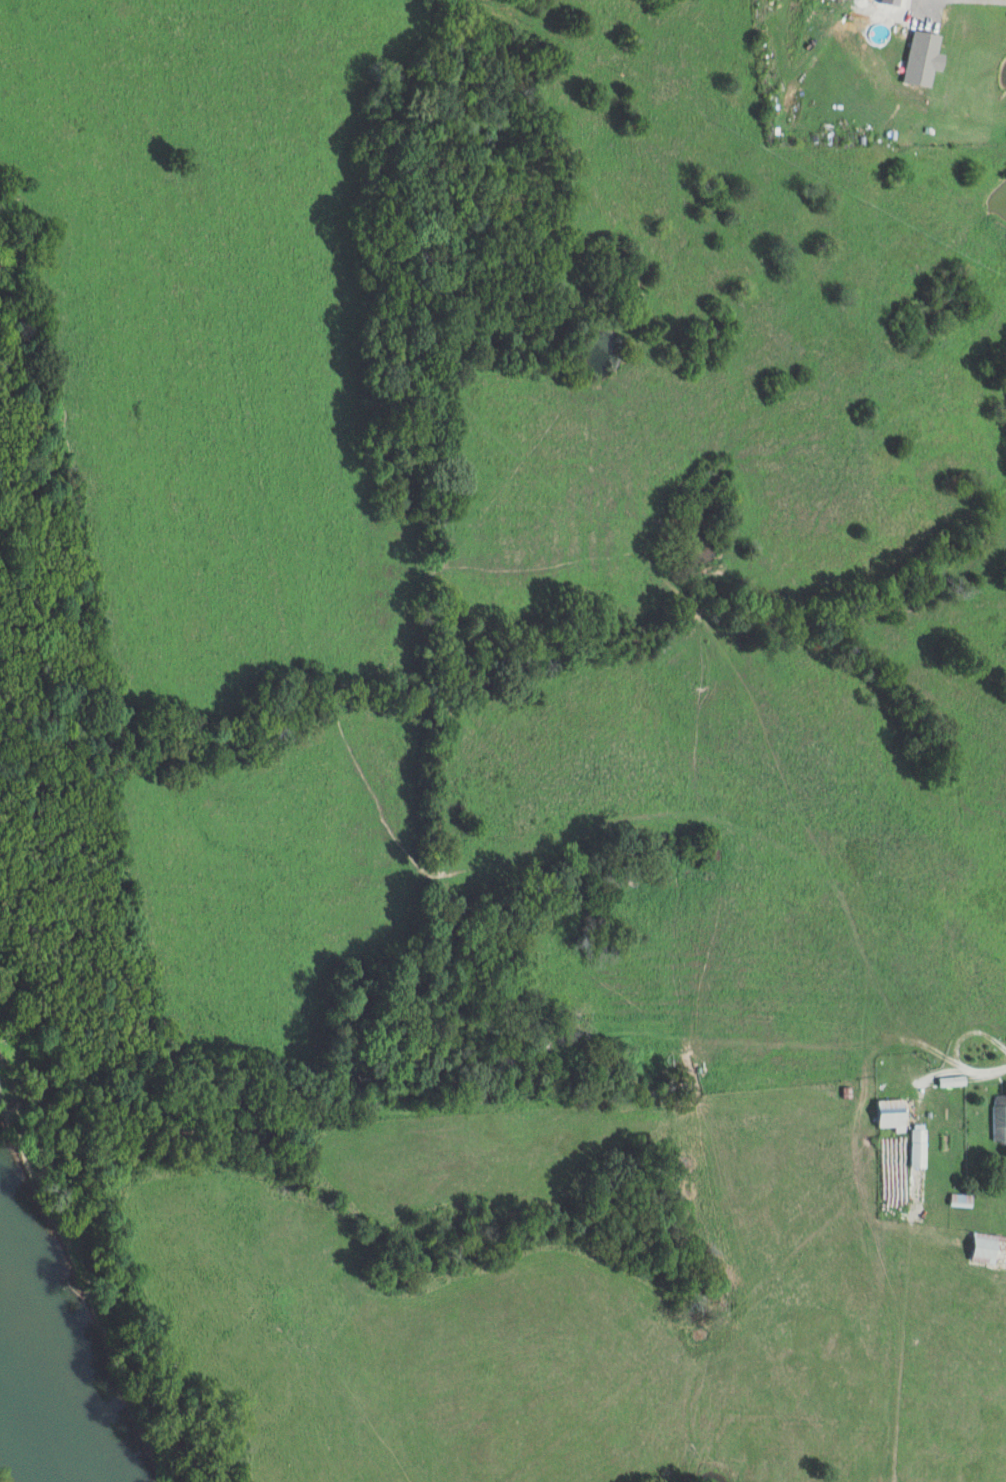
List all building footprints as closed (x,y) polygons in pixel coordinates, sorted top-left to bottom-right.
[(905,83),(933,88),(936,70),(944,72),(947,55),(939,54),(942,36),(913,31),(905,83)] [(994,1096),(996,1141),(1005,1141),(1005,1095),(994,1096)] [(876,1100),(878,1128),(894,1127),(894,1133),(907,1132),(906,1099),(876,1100)] [(928,1167),(927,1124),(911,1124),(913,1167),(928,1167)] [(999,1261),(1002,1241),(977,1237),(974,1257),(999,1261)]
